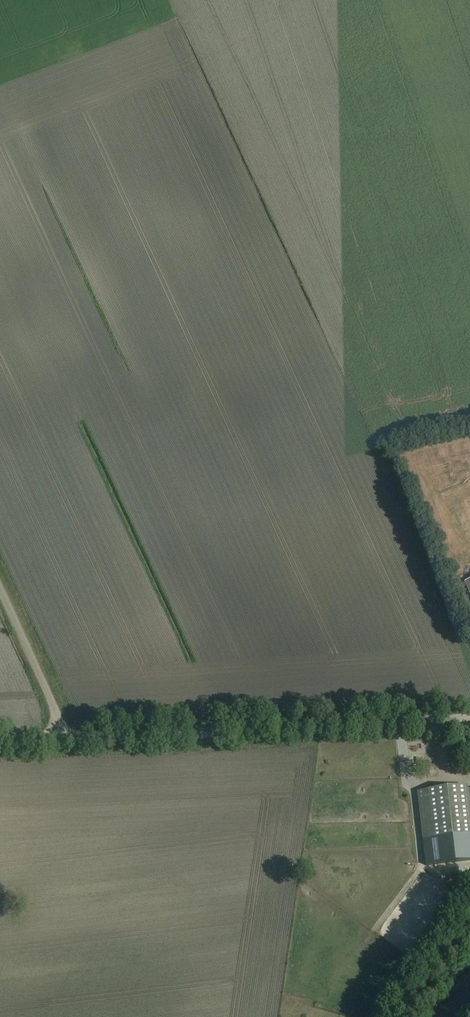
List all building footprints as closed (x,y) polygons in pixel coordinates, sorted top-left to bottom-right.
[(424,841),(426,866),(469,861),(469,821),(466,786),(427,791),(432,840),(424,841)]
